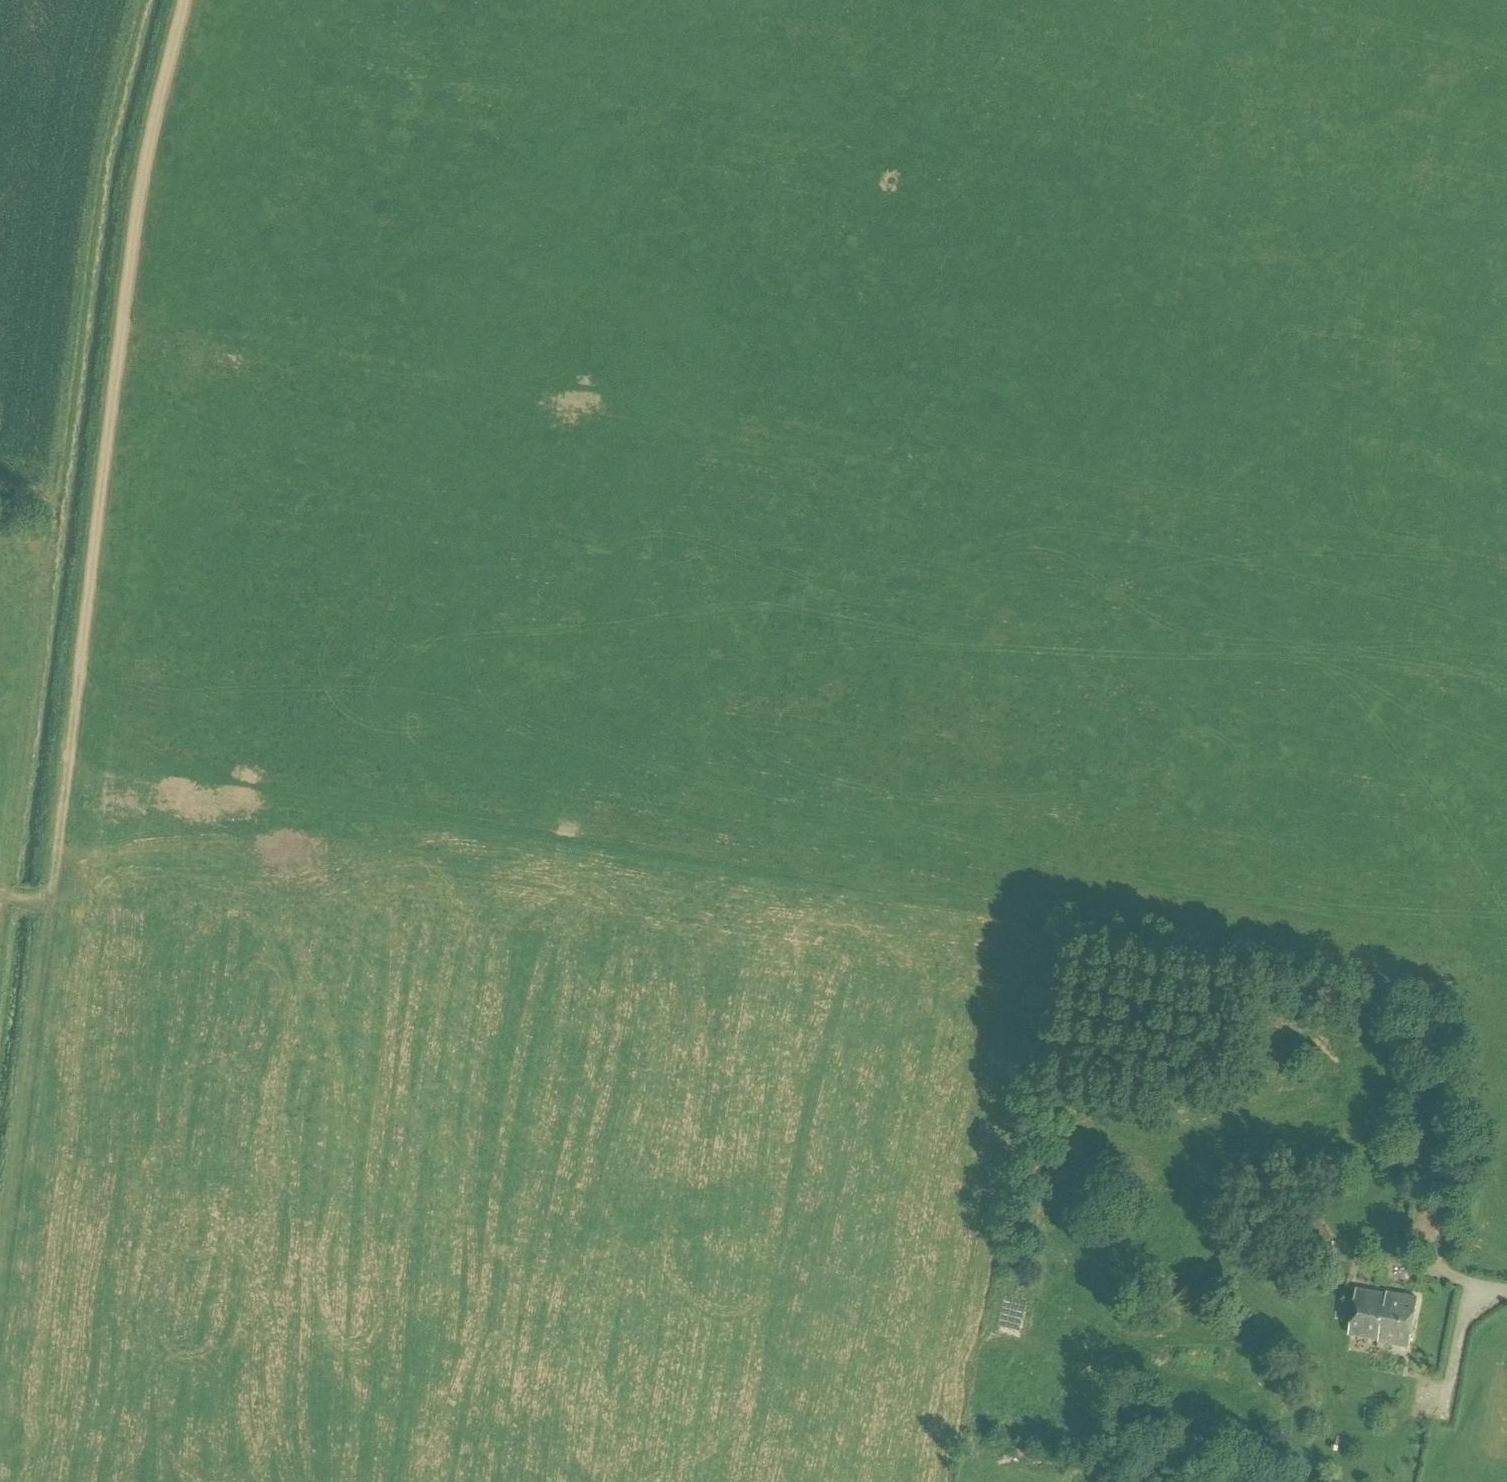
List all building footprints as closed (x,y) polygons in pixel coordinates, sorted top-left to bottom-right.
[(1353,1311),(1413,1321),(1417,1297),(1387,1292),(1386,1293),(1357,1288),(1353,1311)] [(1413,1321),(1353,1311),(1349,1334),(1379,1339),(1378,1341),(1409,1346),(1413,1321)] [(1145,1414),(1150,1420),(1158,1412),(1152,1406),(1145,1414)]
